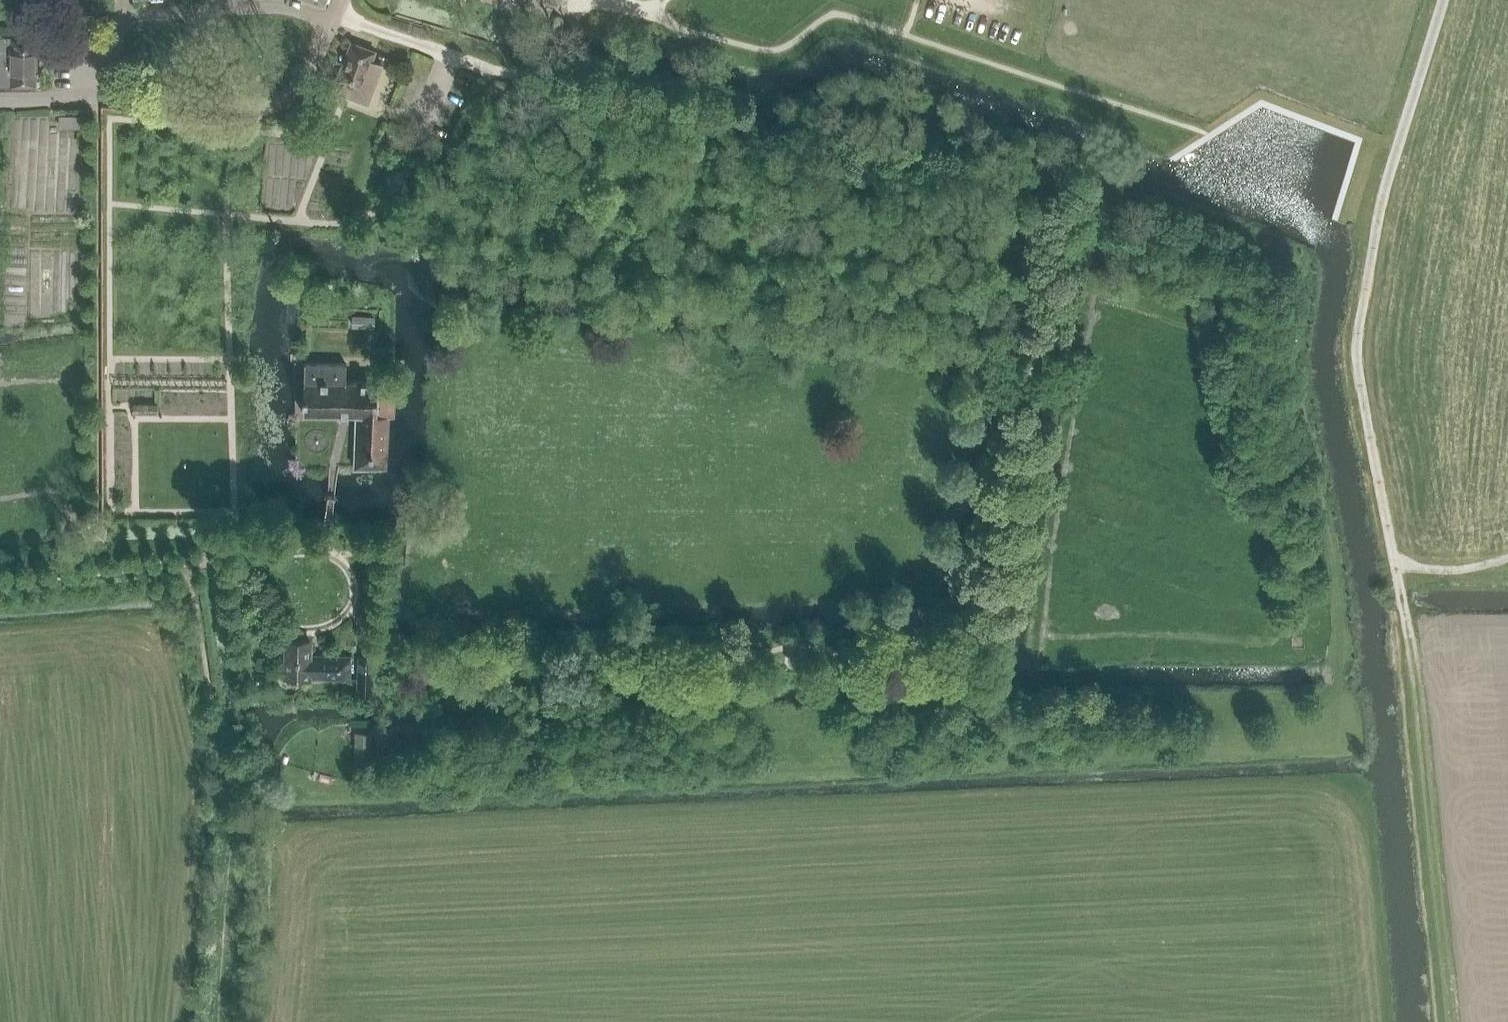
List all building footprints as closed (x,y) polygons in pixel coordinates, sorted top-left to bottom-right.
[(36,37),(0,38),(0,85),(35,85),(36,37)] [(339,75),(337,79),(337,80),(340,81),(361,88),(371,60),(375,50),(350,42),(339,75)] [(361,88),(340,81),(336,91),(368,103),(383,64),(371,60),(361,88)] [(59,115),(58,124),(79,124),(79,116),(59,115)] [(351,327),(374,328),(374,316),(351,315),(351,327)] [(393,415),(394,385),(389,385),(376,384),(376,382),(352,382),(347,382),(347,365),(304,363),(302,413),(346,414),(355,414),(353,467),(385,466),(388,415),(393,415)] [(133,417),(157,417),(157,404),(132,404),(133,417)] [(348,678),(348,655),(307,655),(307,641),(283,641),(283,677),(348,678)] [(373,656),(357,655),(356,683),(373,683),(373,656)] [(786,665),(790,669),(796,669),(800,665),(800,659),(796,655),(790,656),(786,659),(786,665)] [(356,683),(356,695),(372,695),(373,683),(356,683)] [(373,775),(373,731),(356,731),(356,775),(373,775)]
